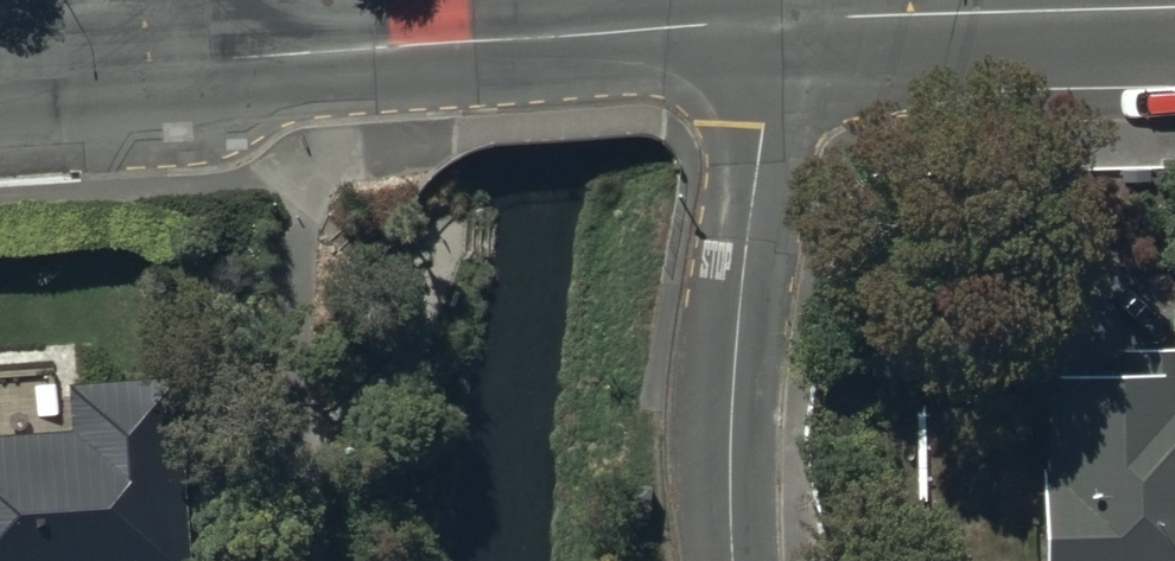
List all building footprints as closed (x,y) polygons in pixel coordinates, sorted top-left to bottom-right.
[(1038,387),(1042,560),(1174,560),(1174,357),(1121,358),(1121,385),(1038,387)] [(64,394),(68,443),(0,448),(0,560),(187,560),(175,386),(64,394)]
